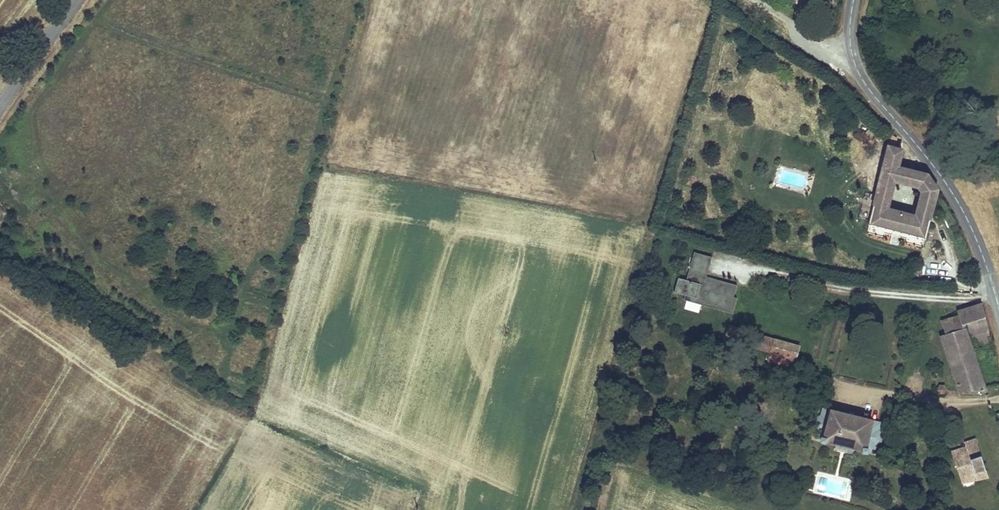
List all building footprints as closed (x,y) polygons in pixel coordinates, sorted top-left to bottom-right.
[(900,161),(904,144),(887,140),(872,202),(873,202),(868,223),(926,237),(939,184),(928,168),(900,161)] [(733,295),(736,284),(705,276),(711,255),(694,250),(686,278),(677,276),(673,290),(684,293),(682,299),(732,312),(737,296),(733,295)] [(991,340),(982,301),(956,308),(958,313),(940,319),(944,332),(939,333),(956,389),(988,390),(973,345),(991,340)] [(736,327),(732,342),(769,352),(798,359),(802,345),(736,327)] [(798,359),(769,352),(766,362),(795,369),(798,359)] [(941,384),(939,383),(936,384),(934,385),(932,387),(932,389),(932,392),(933,394),(935,396),(937,397),(940,397),(942,396),(944,394),(945,392),(945,390),(945,387),(943,385),(941,384)] [(887,420),(829,404),(827,415),(821,417),(820,423),(823,428),(821,436),(870,449),(872,441),(881,443),(886,440),(888,435),(884,430),(887,420)] [(987,477),(974,440),(962,444),(964,448),(950,453),(958,477),(967,474),(970,481),(987,477)] [(879,451),(881,443),(872,441),(870,449),(879,451)] [(970,481),(967,474),(958,477),(960,484),(970,481)]
